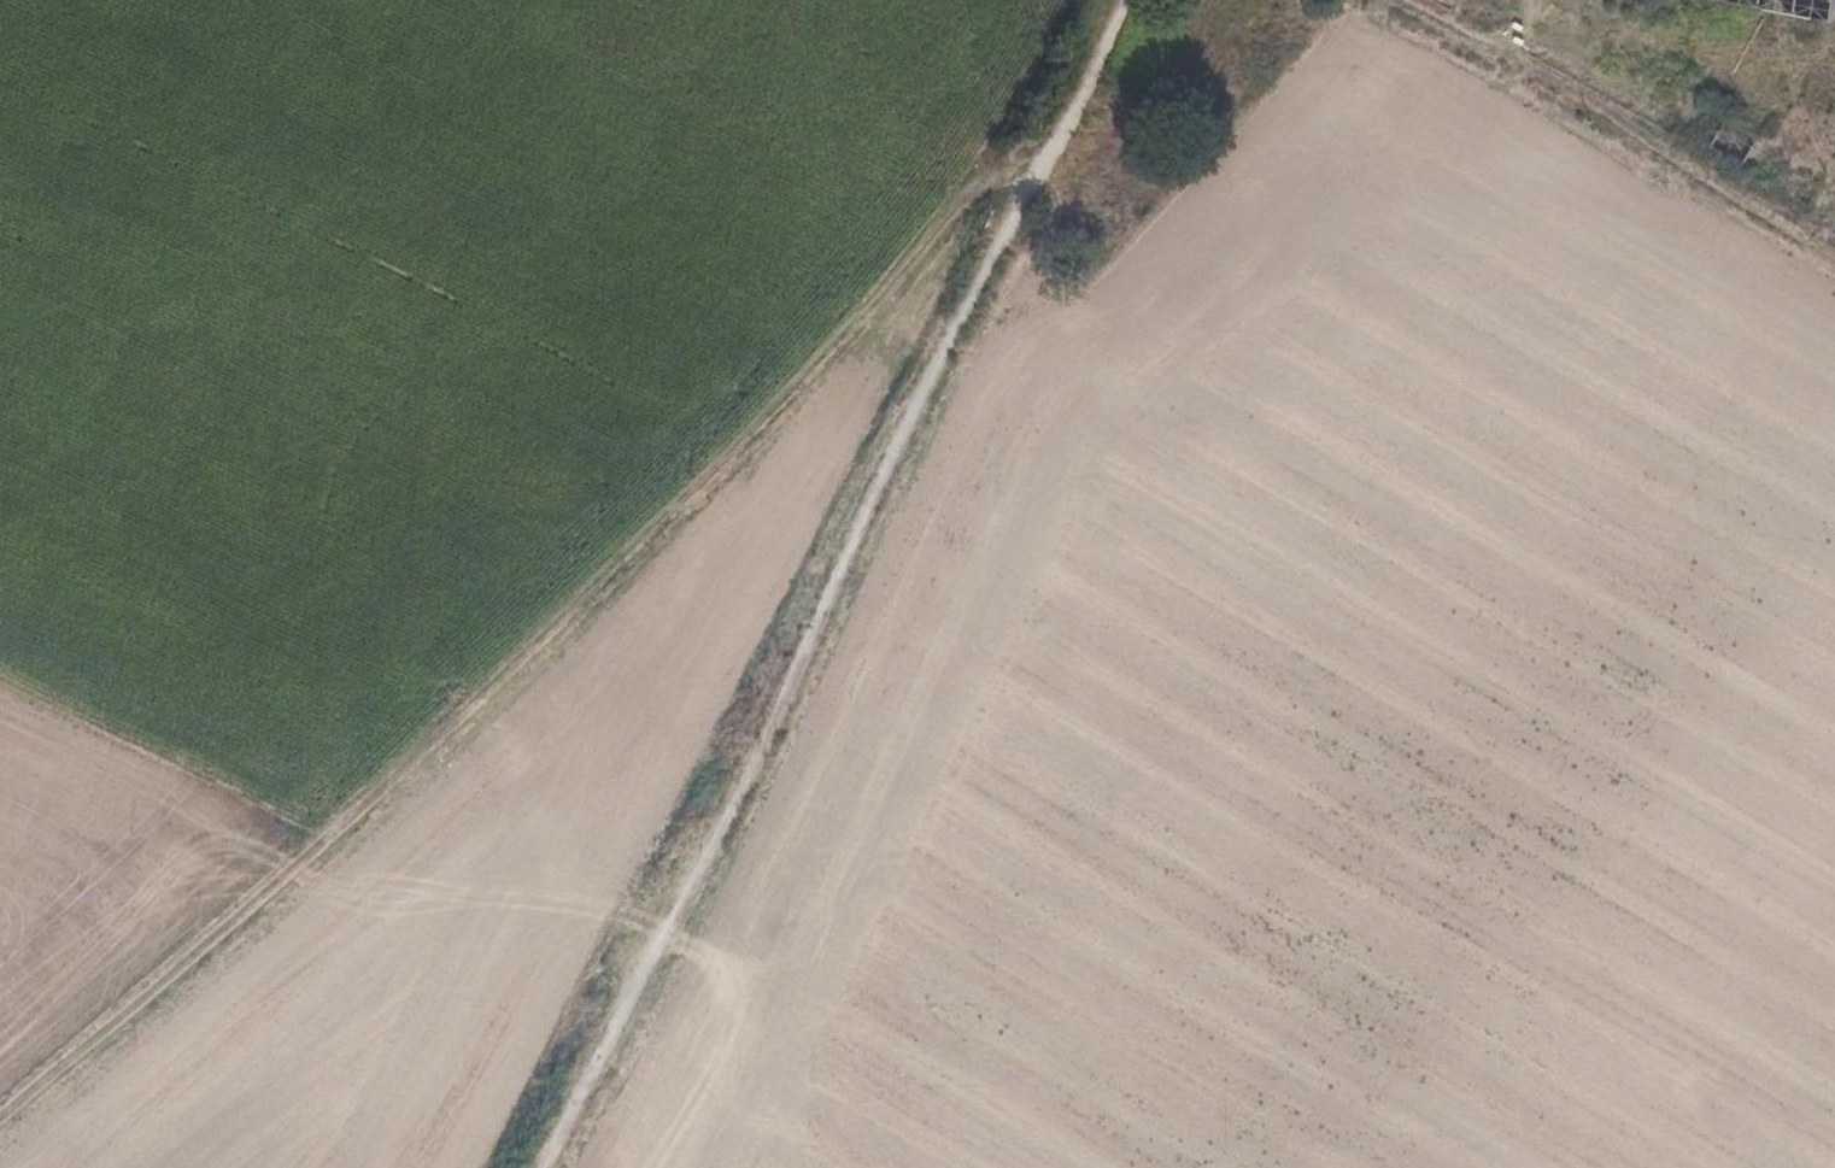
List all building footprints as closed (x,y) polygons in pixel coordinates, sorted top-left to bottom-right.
[(1834,19),(1834,0),(1732,0),(1834,19)]
